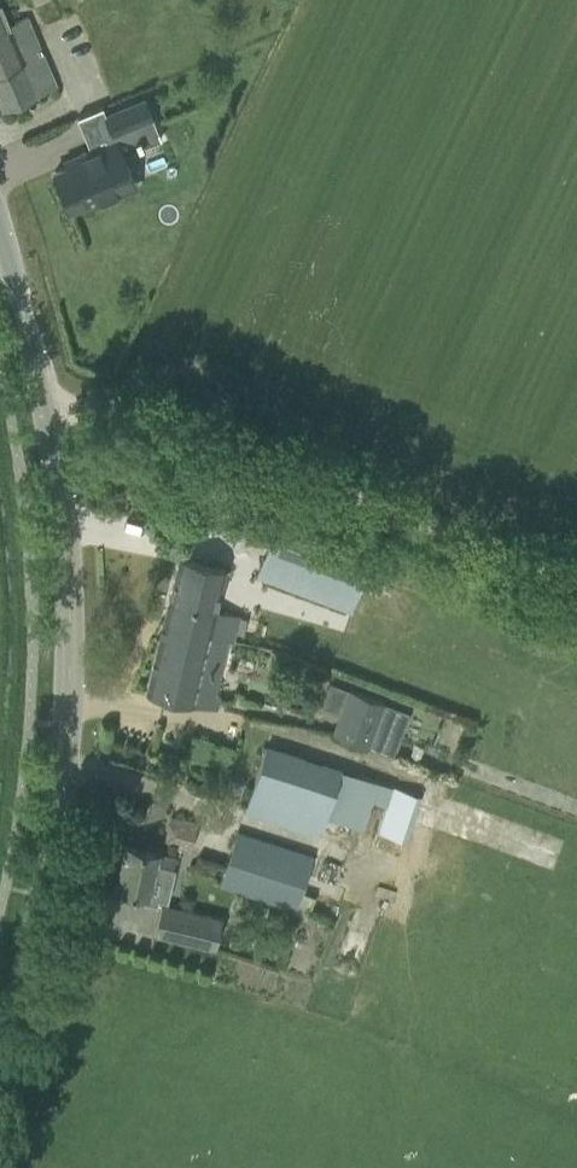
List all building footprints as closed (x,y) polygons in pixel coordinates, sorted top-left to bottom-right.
[(0,3),(0,101),(3,108),(57,85),(26,15),(9,23),(0,3)] [(152,117),(145,99),(105,115),(112,134),(152,117)] [(69,208),(95,198),(96,197),(91,185),(109,178),(114,190),(134,181),(116,139),(75,156),(77,161),(65,166),(54,171),(69,208)] [(140,469),(137,482),(153,486),(156,474),(140,469)] [(374,553),(279,518),(257,576),(352,612),(374,553)] [(178,558),(164,620),(210,631),(209,634),(233,640),(239,616),(216,610),(225,569),(178,558)] [(233,640),(209,634),(210,631),(164,620),(146,691),(216,709),(219,697),(216,697),(230,640),(233,640)] [(392,756),(409,711),(349,689),(332,734),(392,756)] [(267,744),(244,811),(319,836),(321,828),(325,816),(363,829),(372,801),(386,806),(378,830),(407,840),(422,797),(267,744)] [(166,843),(192,849),(198,824),(172,818),(166,843)] [(221,884),(297,907),(314,855),(237,831),(221,884)] [(166,899),(176,858),(158,853),(158,852),(126,844),(116,888),(145,895),(144,900),(156,903),(158,897),(166,899)] [(155,933),(216,947),(223,917),(162,903),(155,933)]
